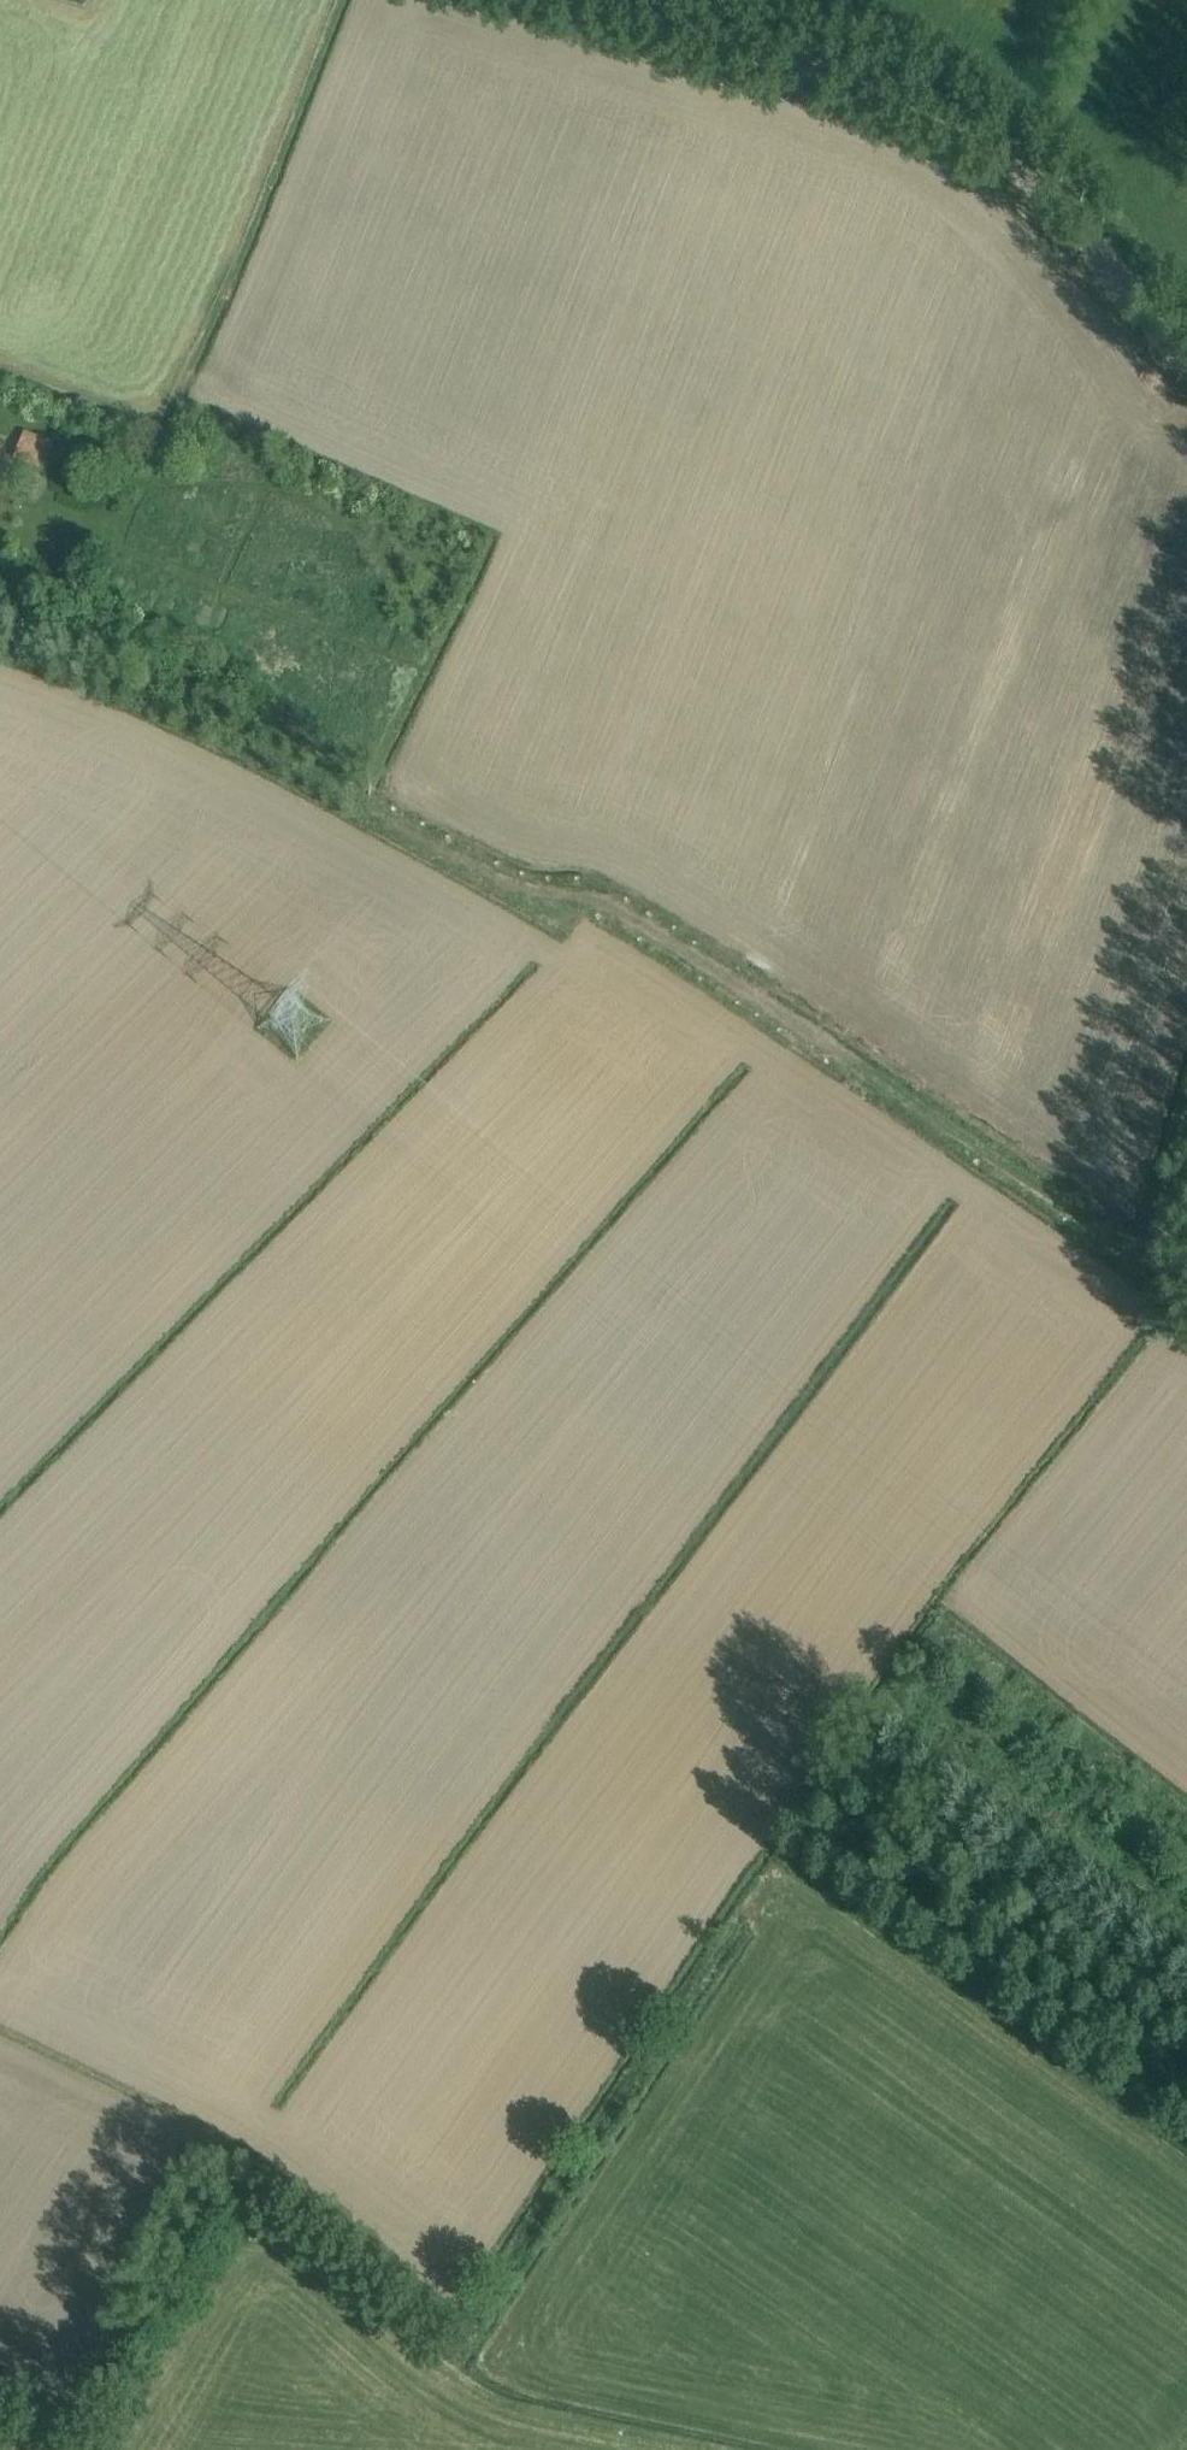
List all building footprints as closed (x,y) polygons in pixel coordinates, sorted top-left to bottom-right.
[(20,440),(13,458),(42,470),(49,452),(20,440)]
